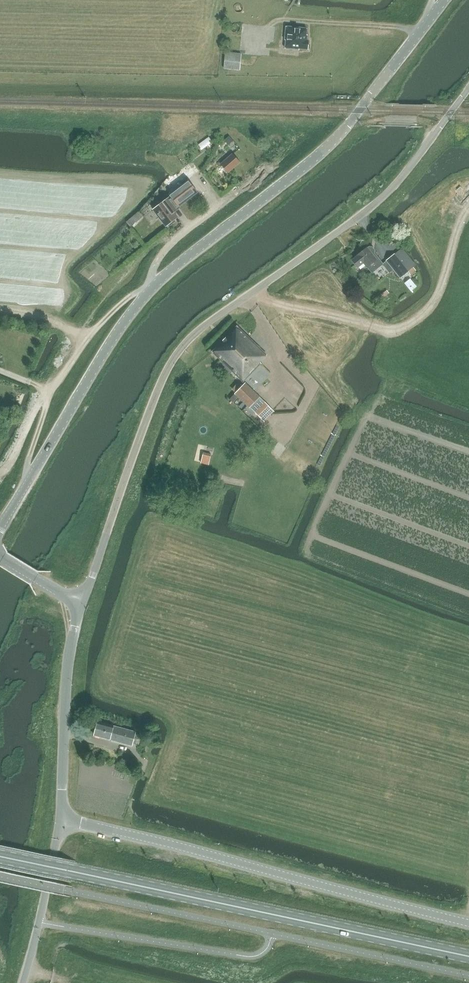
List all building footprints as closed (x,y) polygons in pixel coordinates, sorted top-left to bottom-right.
[(286,27),(285,40),(286,40),(285,49),(299,50),(299,49),(308,50),(309,41),(306,40),(307,29),(286,27)] [(225,53),(224,69),(240,70),(241,54),(225,53)] [(234,154),(222,165),(229,173),(241,162),(234,154)] [(188,179),(169,194),(171,196),(154,210),(167,226),(178,217),(169,206),(175,202),(179,207),(198,192),(188,179)] [(139,212),(127,222),(131,227),(143,216),(139,212)] [(358,256),(352,260),(358,267),(363,262),(372,273),(383,264),(374,253),(374,250),(371,250),(369,247),(367,248),(357,256),(358,256)] [(402,248),(395,254),(408,271),(414,267),(416,265),(402,248)] [(394,254),(386,261),(393,270),(400,278),(409,272),(408,271),(395,254),(394,254)] [(386,289),(381,294),(383,297),(389,293),(386,289)] [(266,356),(237,327),(212,353),(243,382),(261,364),(260,363),(266,356)] [(253,412),(263,402),(263,401),(244,383),(234,393),(253,412)] [(263,401),(263,402),(253,412),(264,422),(274,412),(263,401)] [(203,452),(201,463),(209,465),(211,454),(203,452)] [(114,728),(99,724),(95,737),(110,740),(110,741),(132,747),(133,744),(136,733),(114,727),(114,728)]
